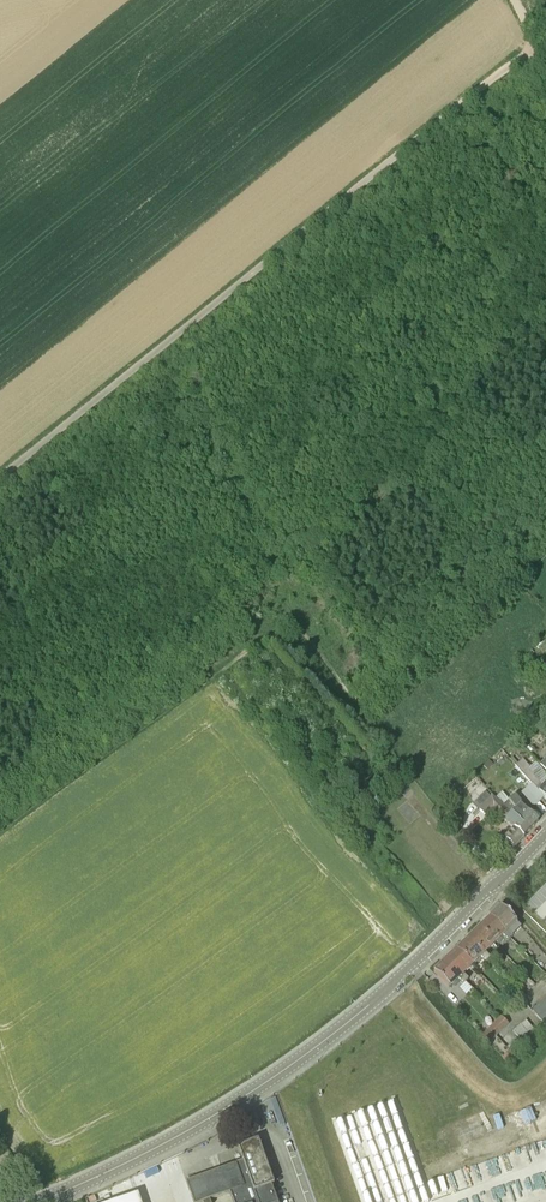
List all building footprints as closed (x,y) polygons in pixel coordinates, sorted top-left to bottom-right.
[(541,725),(537,721),(533,725),(545,737),(545,729),(541,725)] [(523,744),(530,737),(528,735),(535,729),(530,724),(524,731),(523,730),(516,737),(523,744)] [(510,760),(515,766),(520,772),(522,774),(530,784),(531,783),(537,790),(544,798),(545,800),(545,773),(536,762),(530,767),(523,759),(518,763),(513,757),(510,760)] [(494,765),(489,759),(482,765),(487,771),(494,765)] [(499,783),(510,793),(519,783),(507,773),(499,783)] [(512,828),(504,837),(514,847),(529,831),(503,806),(502,805),(497,801),(494,798),(495,798),(491,794),(478,808),(488,818),(494,812),(504,821),(504,820),(512,828)] [(515,795),(509,800),(502,805),(503,806),(529,831),(538,822),(520,805),(522,804),(515,795)] [(495,913),(490,918),(510,939),(512,936),(521,927),(517,923),(510,915),(501,907),(500,908),(498,908),(495,910),(495,913)] [(480,927),(479,929),(495,945),(503,937),(508,941),(510,939),(490,918),(485,923),(483,922),(480,925),(480,927)] [(473,935),(468,939),(488,960),(490,958),(486,954),(495,945),(479,929),(478,930),(475,930),(472,932),(473,935)] [(458,949),(457,950),(473,966),(481,958),(486,963),(488,960),(468,939),(462,945),(460,944),(458,947),(458,949)] [(451,956),(445,961),(466,982),(468,980),(464,975),(473,967),(473,966),(457,950),(456,951),(453,951),(451,954),(451,956)] [(435,971),(434,973),(442,981),(450,989),(459,980),(463,985),(466,982),(445,961),(440,966),(438,966),(435,969),(435,971)] [(534,985),(524,974),(517,980),(529,992),(534,985)] [(531,1011),(545,1026),(545,998),(531,1011)] [(481,1036),(488,1044),(509,1024),(501,1016),(481,1036)] [(536,1033),(526,1020),(513,1031),(523,1044),(536,1033)] [(516,1038),(507,1047),(510,1050),(516,1057),(525,1048),(516,1038)] [(510,1050),(502,1057),(508,1063),(509,1064),(516,1057),(510,1050)] [(257,1140),(238,1147),(243,1161),(186,1182),(193,1201),(210,1201),(209,1200),(229,1192),(233,1201),(277,1201),(271,1185),(273,1184),(257,1140)] [(16,1165),(6,1169),(11,1184),(21,1181),(16,1165)] [(138,1193),(113,1201),(141,1201),(138,1193)]
